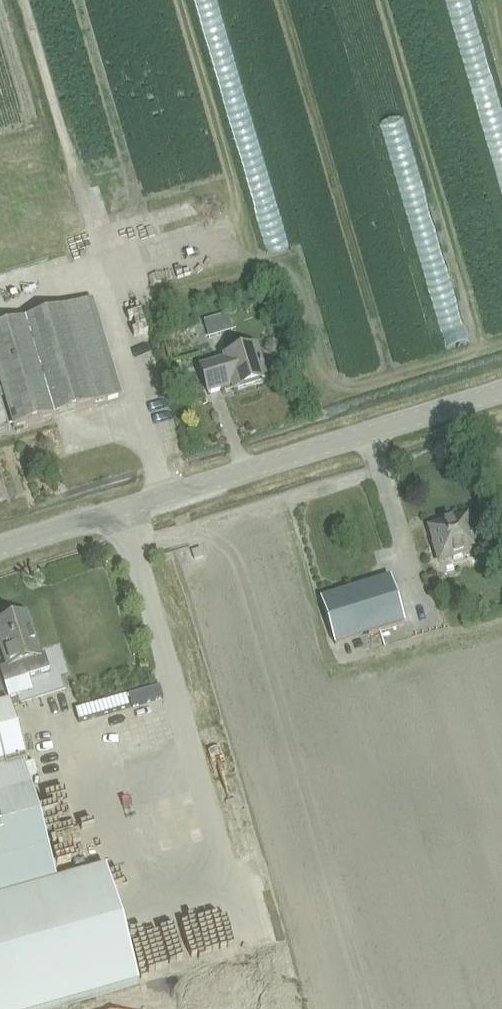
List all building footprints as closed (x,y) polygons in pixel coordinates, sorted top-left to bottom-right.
[(14,428),(121,396),(92,300),(0,328),(0,383),(14,428)] [(145,351),(162,346),(155,326),(156,325),(152,312),(134,318),(145,351)] [(179,341),(194,336),(189,324),(174,329),(179,341)] [(200,368),(208,393),(232,386),(234,391),(266,381),(256,348),(224,358),(224,360),(200,368)] [(10,431),(0,398),(0,434),(10,431)] [(428,527),(439,562),(477,550),(467,515),(428,527)] [(321,598),(335,644),(404,623),(390,577),(321,598)] [(7,666),(0,668),(0,670),(4,684),(27,676),(49,670),(45,654),(39,656),(25,614),(0,622),(0,634),(5,650),(3,651),(7,666)] [(163,698),(159,686),(128,695),(131,707),(163,698)] [(129,707),(126,695),(75,710),(78,722),(129,707)] [(23,764),(26,763),(26,762),(25,757),(15,721),(10,705),(10,702),(0,705),(0,1008),(52,1008),(139,984),(106,866),(57,880),(24,765),(23,765),(23,764)]
